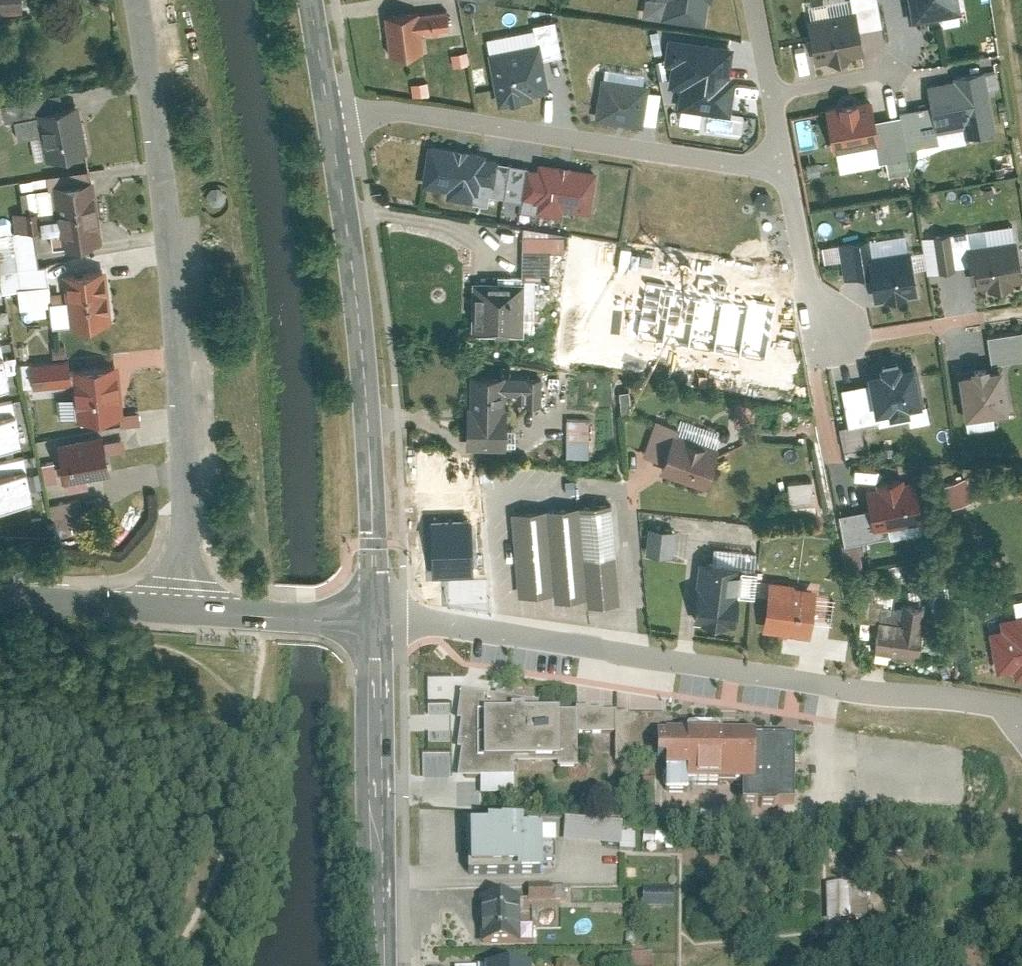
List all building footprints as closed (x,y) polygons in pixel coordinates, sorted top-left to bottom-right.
[(642,3),(646,4),(644,13),(702,23),(707,0),(642,0),(642,3)] [(859,30),(882,25),(877,0),(851,0),(853,9),(855,9),(859,30)] [(913,17),(959,9),(958,0),(910,0),(913,17)] [(384,13),(389,50),(423,46),(421,28),(448,25),(445,9),(419,12),(419,9),(384,13)] [(816,62),(864,53),(859,30),(855,9),(853,9),(808,18),(816,62)] [(733,47),(668,36),(663,63),(671,64),(668,84),(680,86),(676,106),(730,115),(736,79),(728,77),(733,47)] [(539,39),(488,48),(498,102),(533,95),(532,90),(548,87),(539,39)] [(467,49),(451,52),(453,63),(469,60),(467,49)] [(967,135),(995,129),(983,69),(957,74),(958,77),(926,84),(936,130),(965,124),(967,135)] [(648,82),(602,74),(595,117),(641,124),(648,82)] [(427,80),(411,82),(412,94),(428,92),(427,80)] [(876,142),(879,141),(875,121),(870,100),(859,102),(858,99),(840,103),(841,105),(826,108),(835,150),(876,142)] [(19,137),(39,135),(44,158),(91,151),(82,107),(14,118),(19,137)] [(879,141),(876,142),(880,160),(908,154),(899,115),(875,121),(879,141)] [(429,143),(423,183),(447,187),(446,194),(471,198),(472,191),(477,191),(479,179),(494,181),(497,160),(497,158),(484,156),(484,152),(429,143)] [(510,162),(497,160),(494,181),(479,179),(477,191),(505,195),(510,162)] [(538,168),(527,166),(523,193),(535,195),(534,198),(539,199),(537,211),(559,214),(560,206),(589,211),(596,169),(539,160),(538,168)] [(527,164),(510,162),(505,195),(522,197),(523,193),(527,166),(527,164)] [(107,250),(95,179),(35,187),(37,207),(16,210),(19,233),(41,229),(47,263),(107,250)] [(938,270),(969,265),(966,247),(970,246),(966,228),(932,234),(938,270)] [(972,230),(972,239),(996,238),(996,228),(972,230)] [(564,234),(522,234),(522,277),(564,277),(564,234)] [(845,277),(871,273),(868,255),(872,254),(870,238),(839,243),(845,277)] [(1016,239),(970,246),(966,247),(969,265),(971,274),(977,273),(979,286),(992,283),(992,287),(1012,284),(1012,281),(1021,279),(1021,277),(1016,239)] [(871,273),(875,299),(919,292),(912,248),(872,254),(868,255),(871,273)] [(113,323),(107,269),(64,273),(68,298),(54,298),(48,267),(1,274),(4,293),(18,292),(21,309),(49,307),(51,329),(113,323)] [(717,351),(725,290),(716,288),(717,277),(697,274),(696,285),(670,282),(661,343),(717,351)] [(473,332),(521,333),(522,282),(474,281),(473,332)] [(987,335),(991,362),(1021,358),(1021,330),(987,335)] [(1,342),(0,342),(0,388),(10,386),(1,342)] [(127,417),(120,366),(74,371),(72,358),(33,362),(35,388),(72,384),(76,422),(127,417)] [(924,402),(915,363),(902,366),(900,360),(881,364),(882,370),(868,373),(870,382),(876,412),(877,412),(890,409),(891,414),(908,411),(907,405),(924,402)] [(973,370),(958,372),(965,417),(1011,410),(1004,366),(990,368),(989,364),(972,367),(973,370)] [(467,406),(466,448),(504,448),(504,391),(522,391),(522,403),(540,404),(540,378),(506,378),(506,375),(470,375),(470,406),(467,406)] [(876,412),(870,382),(841,388),(849,425),(879,419),(877,412),(876,412)] [(12,399),(0,401),(0,448),(21,443),(12,399)] [(588,419),(568,419),(567,440),(588,440),(588,419)] [(660,471),(707,485),(718,449),(677,437),(680,429),(655,421),(644,458),(662,463),(660,471)] [(104,435),(59,444),(69,484),(114,476),(104,435)] [(24,455),(0,460),(0,506),(33,499),(24,455)] [(44,463),(47,482),(59,480),(57,461),(44,463)] [(876,485),(866,487),(870,506),(874,528),(887,526),(923,519),(915,477),(903,480),(903,476),(875,481),(876,485)] [(949,485),(956,504),(974,497),(967,478),(949,485)] [(793,503),(816,501),(814,479),(791,481),(793,503)] [(616,503),(511,513),(518,595),(558,591),(559,599),(589,597),(590,607),(625,604),(616,503)] [(888,534),(887,526),(874,528),(870,506),(838,512),(844,542),(888,534)] [(665,526),(648,524),(645,552),(662,554),(665,526)] [(474,526),(432,526),(432,574),(473,575),(474,526)] [(741,566),(701,561),(694,627),(733,632),(741,566)] [(817,586),(767,581),(763,628),(812,633),(817,586)] [(902,615),(879,612),(876,646),(920,650),(924,607),(903,605),(902,615)] [(999,615),(1001,624),(988,627),(996,667),(1012,664),(1014,675),(1021,674),(1021,611),(999,615)] [(760,734),(672,734),(672,714),(539,714),(539,703),(469,702),(468,771),(492,771),(491,791),(513,791),(513,764),(571,764),(571,732),(619,732),(619,760),(671,760),(671,788),(741,788),(760,788),(760,740),(760,734)] [(760,788),(741,788),(740,809),(795,808),(794,740),(760,740),(760,788)] [(575,831),(575,843),(623,844),(623,823),(568,822),(568,831),(575,831)] [(467,838),(466,879),(514,879),(514,884),(540,884),(540,841),(522,841),(522,833),(486,833),(486,838),(467,838)] [(523,905),(481,906),(482,954),(523,953),(523,905)]
